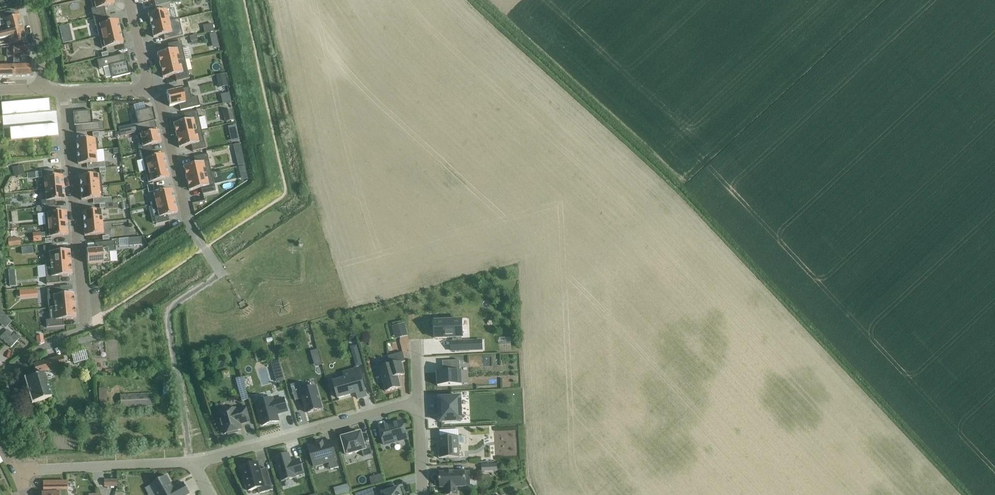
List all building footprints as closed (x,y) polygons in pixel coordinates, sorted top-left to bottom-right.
[(113,0),(90,0),(93,9),(91,10),(93,18),(106,15),(104,7),(114,5),(113,0)] [(157,12),(148,15),(151,26),(169,22),(166,11),(171,10),(169,3),(155,7),(157,12)] [(22,29),(19,16),(15,17),(13,11),(3,13),(4,19),(0,20),(0,19),(0,26),(5,25),(7,33),(22,29)] [(120,32),(118,23),(117,21),(108,23),(106,15),(93,18),(95,27),(96,26),(99,37),(120,32)] [(169,22),(151,26),(153,38),(164,35),(165,39),(171,39),(177,37),(182,36),(179,20),(169,22)] [(64,42),(74,40),(71,22),(61,24),(64,42)] [(212,24),(203,26),(205,33),(214,31),(212,24)] [(7,33),(0,34),(0,39),(9,37),(11,45),(25,42),(22,29),(7,33)] [(120,32),(99,37),(102,49),(123,44),(120,32)] [(185,60),(181,42),(168,45),(169,51),(157,54),(160,66),(185,60)] [(27,47),(13,47),(13,57),(21,57),(29,57),(27,47)] [(124,55),(97,61),(99,69),(109,67),(112,79),(130,75),(127,61),(126,62),(124,55)] [(21,57),(13,57),(13,64),(13,66),(14,77),(31,76),(31,66),(22,66),(21,57)] [(189,79),(185,60),(160,66),(163,78),(175,75),(176,82),(189,79)] [(14,77),(13,66),(0,66),(0,77),(14,77)] [(225,74),(216,76),(218,88),(228,86),(225,74)] [(169,107),(179,105),(181,111),(200,107),(198,97),(191,98),(189,88),(166,94),(169,107)] [(138,124),(118,129),(120,137),(156,129),(155,122),(156,121),(153,108),(135,112),(138,124)] [(231,110),(222,112),(225,122),(234,120),(231,110)] [(91,111),(73,113),(74,126),(75,126),(76,133),(104,131),(103,122),(92,123),(91,111)] [(173,124),(176,136),(207,129),(204,117),(199,119),(197,112),(184,115),(185,121),(173,124)] [(235,125),(227,127),(229,135),(236,133),(235,125)] [(206,149),(201,130),(176,136),(179,148),(191,145),(193,152),(206,149)] [(138,148),(139,154),(152,151),(151,146),(161,143),(158,131),(137,136),(140,148),(138,148)] [(236,133),(229,135),(231,143),(238,141),(236,133)] [(98,151),(97,139),(76,141),(77,153),(95,151),(98,151)] [(238,166),(244,164),(239,144),(233,145),(238,166)] [(96,163),(95,151),(77,153),(78,165),(96,163)] [(152,151),(139,154),(141,161),(143,161),(145,172),(166,167),(163,155),(154,157),(152,151)] [(211,173),(207,155),(194,158),(195,164),(183,167),(186,179),(211,173)] [(244,165),(238,167),(240,175),(246,173),(244,165)] [(23,166),(12,168),(14,177),(24,175),(23,166)] [(166,167),(145,172),(148,183),(169,179),(169,178),(166,167)] [(215,192),(211,173),(186,179),(189,191),(201,188),(202,195),(215,192)] [(102,187),(101,175),(79,177),(80,189),(102,187)] [(63,188),(62,176),(44,178),(45,190),(63,188)] [(80,189),(81,201),(103,199),(102,187),(80,189)] [(42,208),(48,208),(55,207),(55,201),(65,200),(63,188),(45,190),(46,201),(41,201),(42,208)] [(174,202),(172,190),(153,194),(156,206),(174,202)] [(177,213),(174,202),(156,206),(159,217),(154,218),(156,225),(169,222),(167,216),(177,213)] [(48,213),(43,214),(44,226),(45,226),(67,224),(66,212),(60,212),(60,207),(55,207),(48,208),(48,212),(48,213)] [(101,211),(82,213),(83,224),(102,223),(101,211)] [(102,223),(83,224),(85,236),(103,235),(102,223)] [(67,224),(45,226),(46,238),(51,237),(68,236),(67,224)] [(44,239),(44,229),(34,230),(35,240),(44,239)] [(10,236),(9,243),(21,244),(21,236),(10,236)] [(141,237),(129,239),(129,246),(141,245),(141,237)] [(96,250),(86,251),(87,265),(110,263),(109,252),(116,252),(115,242),(95,243),(96,250)] [(56,246),(43,247),(44,258),(50,258),(50,265),(70,263),(69,251),(57,252),(56,246)] [(50,265),(45,266),(45,273),(47,285),(60,283),(59,277),(72,276),(70,263),(50,265)] [(47,290),(49,309),(74,307),(73,295),(61,296),(60,289),(47,290)] [(46,321),(46,328),(63,326),(63,320),(76,319),(74,307),(49,309),(50,321),(46,321)] [(462,321),(435,322),(436,339),(452,338),(452,343),(451,343),(452,351),(472,350),(472,342),(462,342),(462,338),(463,338),(462,321)] [(404,324),(393,327),(394,333),(398,332),(400,337),(407,335),(404,324)] [(11,348),(19,340),(14,335),(11,338),(5,333),(0,338),(11,348)] [(76,363),(91,358),(87,346),(72,352),(76,363)] [(391,365),(379,368),(386,391),(401,388),(397,377),(404,374),(404,372),(401,363),(405,362),(403,352),(388,356),(391,365)] [(43,373),(65,366),(63,357),(33,365),(36,375),(37,375),(38,376),(25,380),(32,404),(51,399),(44,375),(43,375),(43,373)] [(280,361),(272,363),(274,371),(282,369),(280,361)] [(445,372),(437,373),(438,387),(462,385),(461,372),(460,372),(460,361),(442,361),(443,370),(444,370),(445,372)] [(345,379),(333,382),(333,383),(336,387),(338,390),(338,396),(338,398),(338,399),(344,397),(350,395),(350,393),(356,392),(357,393),(357,397),(358,399),(367,397),(359,369),(343,373),(345,379)] [(244,382),(237,384),(240,395),(242,401),(248,399),(247,393),(244,382)] [(299,384),(291,386),(295,401),(303,399),(307,414),(322,409),(316,388),(301,392),(299,384)] [(121,408),(152,407),(152,394),(121,396),(121,408)] [(272,398),(256,403),(263,426),(279,421),(277,413),(280,412),(281,414),(288,412),(284,399),(273,402),(272,398)] [(461,398),(436,399),(437,415),(440,415),(440,423),(462,422),(461,398)] [(250,422),(246,407),(239,409),(239,410),(236,411),(235,409),(218,413),(225,435),(228,434),(228,436),(239,433),(238,431),(241,430),(240,424),(250,422)] [(387,426),(379,428),(384,445),(407,438),(403,422),(393,424),(392,424),(393,425),(388,427),(388,425),(387,425),(387,426)] [(440,438),(438,438),(439,459),(460,458),(459,445),(459,437),(459,430),(453,430),(453,437),(440,438)] [(343,438),(342,439),(347,456),(362,452),(364,457),(372,454),(370,446),(365,448),(361,433),(350,436),(349,433),(342,435),(343,438)] [(317,444),(308,447),(313,466),(329,462),(331,469),(338,467),(336,460),(336,459),(331,440),(323,443),(322,442),(317,444)] [(276,466),(277,472),(279,471),(282,482),(296,478),(295,477),(304,474),(300,460),(291,463),(289,454),(276,458),(278,466),(276,466)] [(241,467),(248,491),(258,489),(259,494),(273,490),(268,472),(262,474),(262,472),(260,471),(258,463),(241,467)] [(469,472),(465,472),(439,473),(440,488),(446,488),(446,494),(458,494),(457,488),(466,487),(465,480),(470,480),(469,472)] [(382,475),(376,477),(378,484),(384,482),(382,475)] [(184,483),(173,489),(167,476),(151,485),(156,494),(188,494),(190,494),(184,483)] [(41,494),(67,494),(67,490),(67,481),(43,482),(43,491),(43,493),(41,494)] [(350,492),(348,484),(340,487),(342,494),(350,492)]
